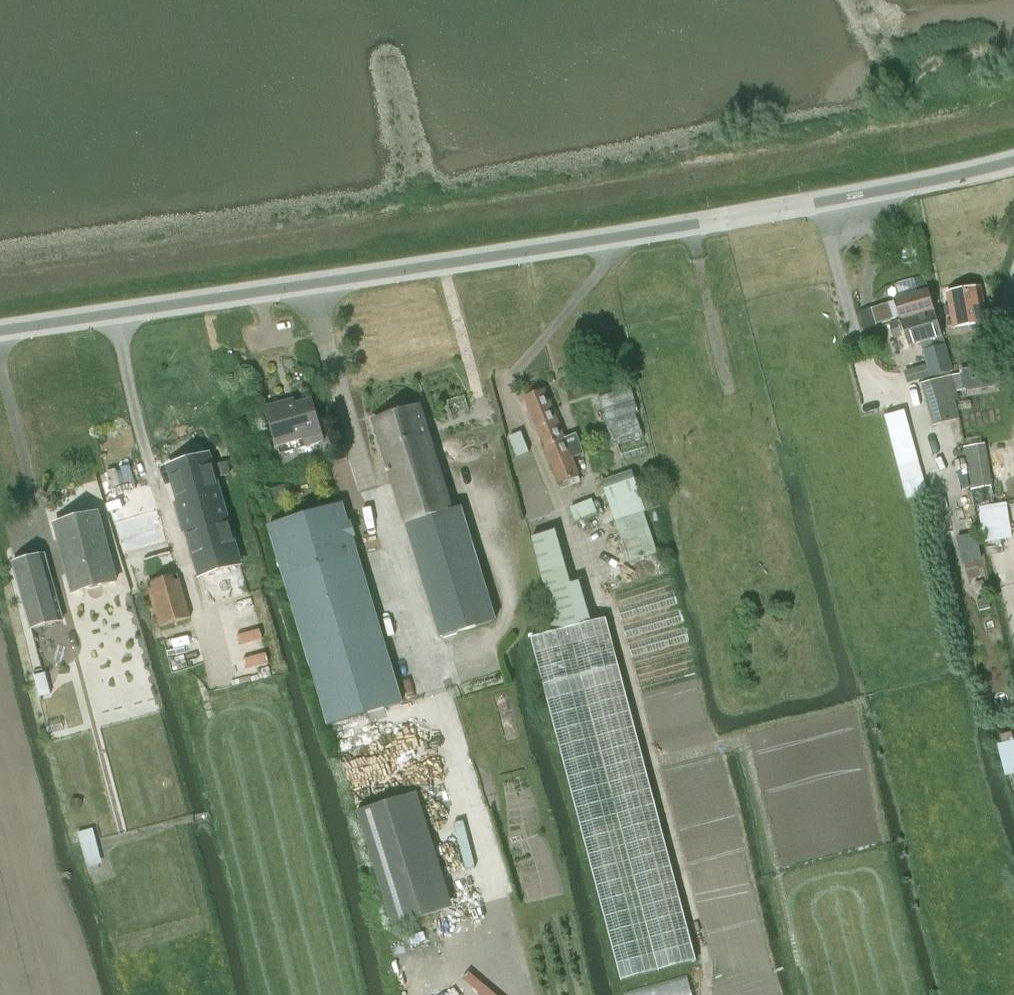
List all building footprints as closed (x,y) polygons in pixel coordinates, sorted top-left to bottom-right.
[(954,328),(986,322),(981,288),(948,294),(954,328)] [(929,291),(895,300),(895,301),(872,308),(877,324),(900,317),(900,320),(934,310),(929,291)] [(942,336),(934,310),(900,320),(901,321),(889,324),(893,338),(905,335),(908,346),(930,340),(932,348),(922,351),(930,378),(952,372),(942,336)] [(596,391),(618,385),(614,365),(591,371),(596,391)] [(969,369),(959,371),(962,392),(973,390),(969,369)] [(951,376),(925,383),(932,407),(927,408),(933,427),(964,419),(951,376)] [(544,447),(564,439),(545,389),(524,397),(544,447)] [(281,455),(324,442),(312,401),(297,405),(295,401),(267,409),(278,449),(279,449),(281,455)] [(405,523),(452,509),(420,406),(374,420),(405,523)] [(521,432),(509,437),(517,457),(529,452),(521,432)] [(200,433),(161,446),(165,459),(205,447),(200,433)] [(564,439),(544,447),(556,479),(560,489),(581,482),(578,471),(573,459),(585,454),(577,434),(564,439)] [(992,488),(986,443),(965,446),(971,491),(992,488)] [(200,576),(240,565),(215,478),(212,466),(209,455),(169,466),(200,576)] [(225,462),(212,466),(215,478),(229,474),(225,462)] [(614,517),(643,507),(637,489),(638,489),(632,472),(602,482),(607,499),(614,517)] [(289,485),(272,490),(276,503),(294,498),(289,485)] [(575,521),(597,513),(592,500),(570,508),(575,521)] [(165,532),(157,501),(130,508),(131,512),(115,516),(123,543),(165,532)] [(344,503),(268,525),(283,574),(288,574),(288,576),(288,577),(305,636),(331,725),(404,704),(363,573),(357,552),(344,503)] [(452,509),(405,523),(441,638),(495,621),(460,507),(452,509)] [(73,594),(116,582),(98,512),(55,524),(73,594)] [(554,632),(555,634),(591,624),(580,582),(571,584),(569,574),(556,530),(531,538),(545,591),(543,592),(544,595),(538,597),(547,633),(554,632)] [(45,554),(13,562),(31,630),(63,622),(45,554)] [(152,588),(148,589),(159,627),(190,618),(180,580),(152,588)] [(988,598),(976,601),(979,612),(991,609),(988,598)] [(555,634),(531,641),(621,981),(697,961),(605,620),(591,624),(555,634)] [(1009,697),(994,701),(997,714),(1012,711),(1009,697)] [(358,811),(394,926),(440,912),(404,797),(358,811)]
